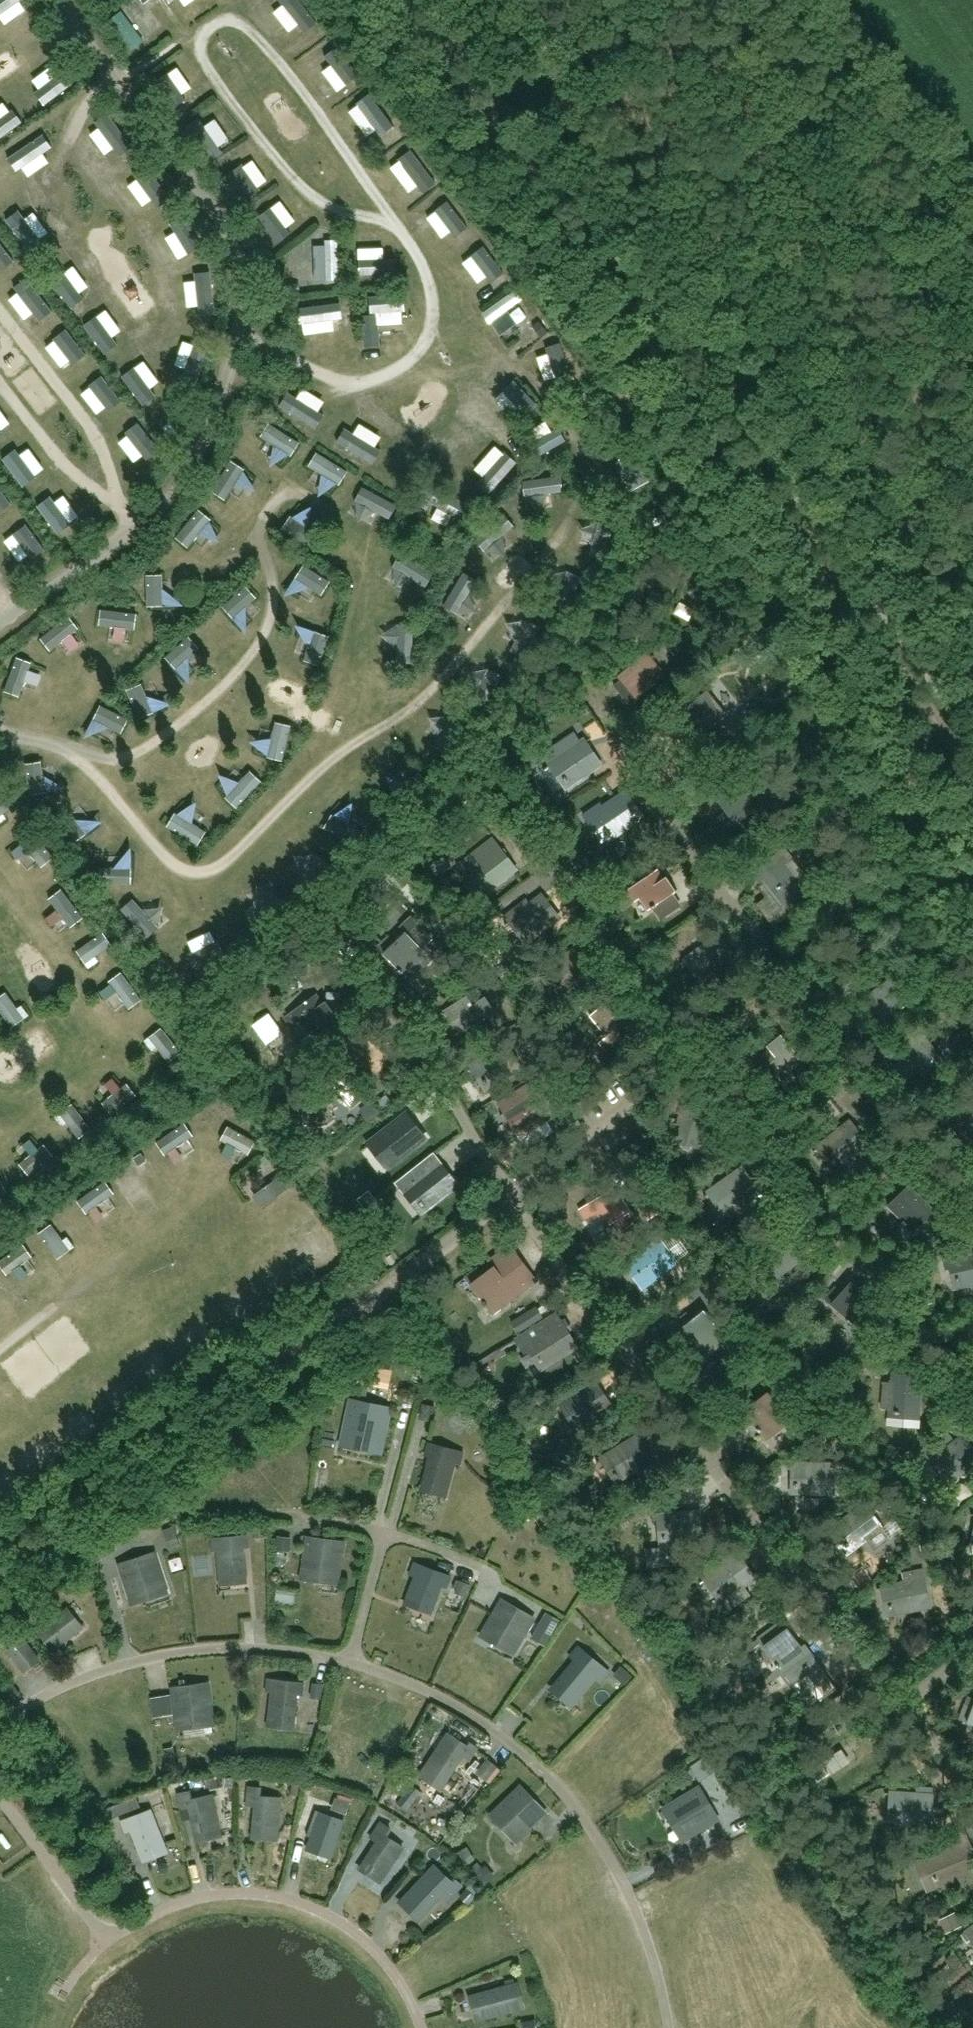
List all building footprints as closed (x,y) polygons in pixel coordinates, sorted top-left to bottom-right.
[(9,23),(31,7),(25,0),(0,0),(0,11),(9,23)] [(173,82),(180,93),(196,83),(189,72),(173,82)] [(331,88),(335,98),(351,92),(348,85),(363,79),(361,74),(331,88)] [(206,80),(177,101),(185,113),(215,91),(206,80)] [(378,107),(349,124),(362,145),(390,129),(378,107)] [(238,122),(214,136),(221,148),(245,135),(238,122)] [(133,155),(114,128),(90,146),(109,173),(133,155)] [(242,183),(257,174),(248,157),(232,165),(242,183)] [(116,175),(126,191),(150,177),(140,161),(116,175)] [(303,199),(272,228),(282,238),(312,209),(303,199)] [(144,226),(153,245),(190,227),(181,208),(144,226)] [(343,238),(324,238),(324,275),(343,275),(343,238)] [(384,272),(400,271),(398,241),(383,242),(384,272)] [(170,272),(178,291),(200,281),(192,263),(170,272)] [(509,335),(539,315),(528,300),(499,321),(509,335)] [(544,380),(571,365),(563,351),(536,366),(544,380)] [(543,441),(555,436),(533,389),(521,395),(543,441)] [(134,418),(125,423),(135,439),(144,433),(134,418)] [(478,445),(465,468),(505,491),(518,467),(478,445)] [(234,504),(256,475),(240,463),(218,492),(234,504)] [(62,488),(72,500),(83,491),(73,480),(62,488)] [(534,504),(572,498),(570,484),(532,490),(534,504)] [(301,519),(313,528),(323,513),(310,505),(301,519)] [(195,551),(222,531),(208,513),(181,534),(195,551)] [(483,537),(490,553),(524,539),(516,522),(483,537)] [(26,524),(19,532),(41,552),(48,544),(26,524)] [(436,592),(444,580),(407,557),(399,569),(436,592)] [(297,579),(300,593),(316,589),(313,576),(297,579)] [(470,583),(453,609),(462,614),(478,588),(470,583)] [(159,600),(176,605),(180,591),(164,586),(159,600)] [(244,623),(267,604),(256,591),(233,610),(244,623)] [(692,608),(683,616),(693,627),(702,618),(692,608)] [(141,614),(115,619),(119,636),(144,631),(141,614)] [(55,651),(70,643),(75,651),(89,643),(75,617),(46,632),(55,651)] [(173,658),(184,674),(202,662),(192,646),(173,658)] [(630,703),(665,673),(647,651),(618,675),(630,689),(623,695),(630,703)] [(16,663),(15,694),(25,694),(25,682),(44,683),(45,664),(16,663)] [(153,716),(170,704),(154,681),(136,694),(153,716)] [(689,742),(726,715),(708,691),(679,714),(689,728),(682,733),(689,742)] [(261,739),(264,756),(280,753),(277,736),(261,739)] [(568,784),(600,762),(585,741),(553,762),(568,784)] [(770,804),(754,779),(723,800),(733,815),(726,820),(732,829),(757,812),(758,814),(762,811),(761,810),(770,804)] [(0,793),(0,821),(19,808),(6,789),(0,793)] [(610,837),(641,815),(625,793),(594,815),(610,837)] [(175,826),(207,846),(215,833),(198,823),(206,809),(191,800),(175,826)] [(16,846),(24,856),(32,849),(38,857),(47,849),(33,832),(16,846)] [(489,841),(454,868),(461,877),(457,880),(458,880),(466,874),(477,888),(476,889),(478,892),(479,891),(482,894),(512,871),(489,841)] [(135,880),(134,851),(118,851),(120,881),(135,880)] [(778,859),(757,876),(767,888),(763,891),(769,899),(769,902),(761,908),(767,917),(777,930),(792,918),(787,912),(801,902),(799,899),(802,897),(801,895),(804,893),(778,859)] [(651,907),(676,890),(667,877),(664,878),(658,869),(625,891),(632,902),(643,895),(651,907)] [(67,891),(57,898),(72,919),(82,912),(67,891)] [(156,938),(167,925),(136,897),(124,910),(156,938)] [(524,941),(555,918),(539,897),(508,920),(524,941)] [(95,965),(111,953),(93,930),(77,943),(95,965)] [(408,978),(429,958),(406,933),(393,945),(387,939),(379,946),(408,978)] [(704,978),(735,956),(719,934),(689,957),(704,978)] [(560,994),(590,970),(574,949),(544,973),(560,994)] [(128,1003),(142,996),(129,971),(115,979),(128,1003)] [(877,1024),(913,998),(895,974),(867,995),(878,1010),(871,1015),(877,1024)] [(469,1027),(494,1010),(485,996),(483,998),(477,989),(444,1010),(451,1022),(461,1015),(469,1027)] [(311,1031),(336,1015),(327,1001),(324,1003),(318,994),(285,1016),(292,1026),(303,1019),(311,1031)] [(614,1044),(637,1026),(614,997),(599,1008),(594,1001),(585,1008),(614,1044)] [(168,1028),(156,1034),(167,1053),(178,1047),(168,1028)] [(788,1066),(799,1057),(780,1034),(768,1045),(770,1047),(762,1054),(787,1084),(797,1076),(788,1066)] [(487,1086),(520,1068),(507,1045),(474,1063),(487,1086)] [(911,1089),(941,1066),(925,1045),(895,1068),(911,1089)] [(348,1108),(372,1091),(351,1063),(336,1074),(331,1066),(322,1073),(348,1108)] [(523,1132),(555,1112),(541,1090),(509,1110),(523,1132)] [(701,1142),(712,1106),(687,1098),(676,1135),(701,1142)] [(972,1138),(972,1104),(949,1123),(965,1144),(972,1138)] [(226,1155),(239,1148),(220,1110),(207,1117),(226,1155)] [(639,1120),(647,1132),(655,1126),(647,1114),(639,1120)] [(406,1115),(367,1145),(368,1146),(375,1140),(391,1161),(387,1164),(388,1165),(424,1137),(406,1115)] [(187,1119),(162,1138),(177,1157),(202,1139),(187,1119)] [(837,1165),(867,1142),(851,1121),(821,1145),(837,1165)] [(142,1153),(135,1158),(139,1164),(146,1160),(142,1153)] [(431,1153),(401,1176),(426,1207),(456,1184),(431,1153)] [(173,1166),(162,1169),(169,1188),(180,1185),(173,1166)] [(728,1211),(759,1189),(743,1167),(713,1190),(728,1211)] [(284,1175),(258,1190),(268,1207),(294,1191),(284,1175)] [(914,1231),(935,1211),(909,1185),(896,1197),(890,1191),(882,1199),(914,1231)] [(611,1187),(578,1208),(585,1220),(599,1212),(606,1223),(612,1219),(617,1228),(635,1217),(630,1208),(628,1209),(620,1195),(617,1197),(611,1187)] [(57,1223),(49,1228),(69,1262),(77,1258),(57,1223)] [(775,1276),(806,1254),(790,1233),(759,1255),(775,1276)] [(645,1284),(676,1261),(660,1240),(629,1262),(645,1284)] [(42,1243),(23,1255),(38,1279),(57,1268),(42,1243)] [(494,1314),(537,1281),(509,1244),(488,1260),(493,1267),(480,1277),(474,1270),(466,1277),(494,1314)] [(972,1282),(972,1255),(953,1259),(959,1285),(972,1282)] [(310,1268),(303,1273),(308,1279),(315,1274),(310,1268)] [(860,1328),(879,1306),(851,1281),(839,1295),(833,1289),(826,1297),(860,1328)] [(266,1300),(259,1305),(264,1312),(271,1306),(266,1300)] [(537,1306),(511,1322),(518,1332),(543,1316),(537,1306)] [(704,1358),(726,1340),(704,1311),(689,1322),(684,1315),(675,1321),(704,1358)] [(544,1364),(576,1344),(562,1322),(543,1334),(537,1324),(524,1333),(544,1364)] [(228,1329),(221,1334),(226,1340),(233,1335),(228,1329)] [(186,1360),(180,1365),(184,1372),(191,1367),(186,1360)] [(882,1381),(880,1408),(891,1409),(891,1411),(918,1414),(921,1376),(894,1374),(894,1382),(882,1381)] [(578,1424),(611,1404),(597,1382),(564,1402),(578,1424)] [(150,1387),(143,1393),(148,1399),(154,1394),(150,1387)] [(768,1439),(791,1422),(768,1392),(754,1403),(748,1396),(740,1403),(768,1439)] [(388,1409),(353,1401),(344,1439),(380,1447),(388,1409)] [(111,1418),(104,1423),(109,1430),(116,1424),(111,1418)] [(619,1479),(651,1459),(638,1436),(605,1456),(619,1479)] [(972,1463),(972,1450),(964,1437),(933,1459),(948,1481),(972,1463)] [(13,1461),(1,1440),(0,1441),(0,1468),(13,1461)] [(463,1452),(428,1443),(425,1455),(430,1456),(422,1485),(433,1488),(435,1482),(449,1486),(455,1463),(460,1464),(463,1452)] [(73,1447),(66,1452),(71,1458),(78,1453),(73,1447)] [(834,1491),(834,1465),(796,1464),(796,1491),(834,1491)] [(38,1473),(32,1478),(36,1484),(43,1479),(38,1473)] [(866,1504),(835,1527),(851,1548),(865,1538),(874,1550),(890,1538),(881,1526),(866,1504)] [(664,1543),(702,1539),(700,1513),(662,1517),(664,1543)] [(126,1524),(129,1535),(146,1531),(144,1521),(126,1524)] [(247,1535),(211,1539),(212,1551),(217,1551),(220,1580),(246,1578),(243,1548),(248,1547),(247,1535)] [(303,1572),(339,1578),(343,1543),(307,1538),(303,1572)] [(130,1598),(165,1587),(154,1554),(119,1565),(130,1598)] [(727,1555),(700,1574),(704,1581),(709,1578),(731,1609),(751,1595),(743,1584),(754,1576),(739,1555),(731,1560),(727,1555)] [(405,1605),(430,1614),(440,1586),(445,1587),(449,1576),(415,1563),(411,1575),(416,1576),(405,1605)] [(892,1612),(929,1605),(922,1569),(904,1573),(905,1583),(887,1586),(892,1612)] [(484,1630),(516,1649),(534,1619),(502,1600),(484,1630)] [(45,1641),(50,1637),(58,1647),(80,1629),(65,1610),(38,1632),(45,1641)] [(777,1635),(764,1645),(786,1675),(793,1684),(808,1673),(814,1682),(827,1673),(814,1655),(805,1643),(801,1646),(787,1627),(783,1630),(777,1635)] [(24,1670),(38,1659),(23,1640),(9,1651),(24,1670)] [(556,1684),(564,1692),(576,1701),(595,1677),(600,1681),(608,1672),(578,1648),(571,1657),(575,1661),(556,1684)] [(271,1692),(268,1722),(294,1725),(297,1695),(302,1695),(304,1683),(268,1679),(267,1691),(271,1692)] [(177,1723),(213,1719),(208,1684),(172,1689),(177,1723)] [(971,1711),(963,1708),(959,1718),(972,1723),(972,1707),(971,1711)] [(469,1760),(476,1749),(470,1744),(467,1747),(448,1734),(420,1775),(440,1789),(462,1756),(469,1760)] [(521,1837),(546,1813),(520,1786),(495,1811),(521,1837)] [(260,1789),(249,1788),(248,1805),(255,1806),(253,1837),(277,1840),(280,1799),(260,1797),(260,1789)] [(718,1819),(699,1788),(669,1806),(688,1837),(718,1819)] [(191,1815),(197,1841),(221,1836),(212,1796),(191,1801),(190,1793),(179,1795),(183,1817),(191,1815)] [(931,1822),(933,1796),(895,1793),(893,1819),(931,1822)] [(143,1858),(165,1849),(150,1810),(128,1819),(143,1858)] [(318,1819),(309,1846),(332,1854),(343,1821),(331,1817),(329,1823),(318,1819)] [(385,1837),(390,1830),(381,1824),(371,1838),(378,1842),(360,1868),(380,1882),(402,1848),(385,1837)] [(937,1883),(972,1869),(963,1845),(917,1863),(921,1873),(932,1869),(934,1876),(933,1876),(935,1880),(936,1880),(937,1883)] [(418,1918),(442,1894),(447,1899),(460,1886),(454,1880),(452,1883),(435,1866),(401,1902),(418,1918)] [(961,1934),(967,1942),(972,1937),(972,1925),(961,1934)] [(523,2007),(517,1984),(476,1995),(483,2018),(523,2007)]
